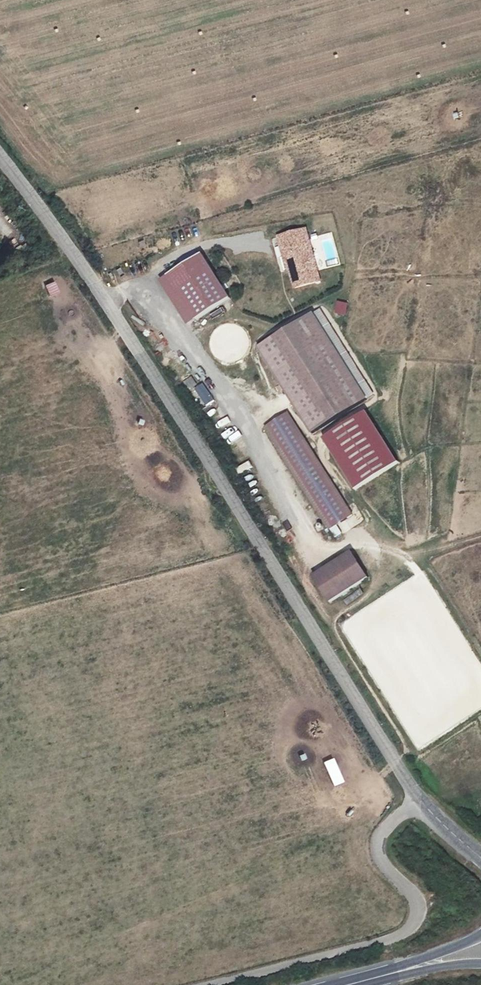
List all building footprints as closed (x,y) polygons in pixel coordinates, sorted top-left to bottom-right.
[(306,230),(279,237),(284,258),(289,256),(293,269),(290,270),(295,288),(320,282),(306,230)] [(322,263),(338,258),(330,232),(314,237),(322,263)] [(202,256),(169,276),(178,290),(211,270),(202,256)] [(288,271),(290,270),(293,269),(289,256),(284,258),(288,271)] [(211,270),(178,290),(198,320),(229,299),(211,270)] [(50,297),(60,293),(54,281),(44,285),(50,297)] [(336,315),(347,317),(350,304),(339,302),(336,315)] [(312,315),(260,348),(312,434),(367,399),(312,315)] [(156,353),(166,349),(164,343),(153,348),(156,353)] [(192,379),(186,383),(189,389),(195,385),(192,379)] [(205,383),(196,389),(207,407),(216,401),(205,383)] [(403,467),(371,413),(325,440),(356,494),(403,467)] [(288,414),(266,428),(331,529),(352,515),(288,414)] [(219,434),(229,428),(225,422),(215,429),(219,434)] [(337,540),(344,535),(339,527),(332,532),(337,540)] [(351,553),(315,576),(330,602),(368,578),(351,553)] [(288,562),(297,576),(302,572),(293,558),(288,562)]
